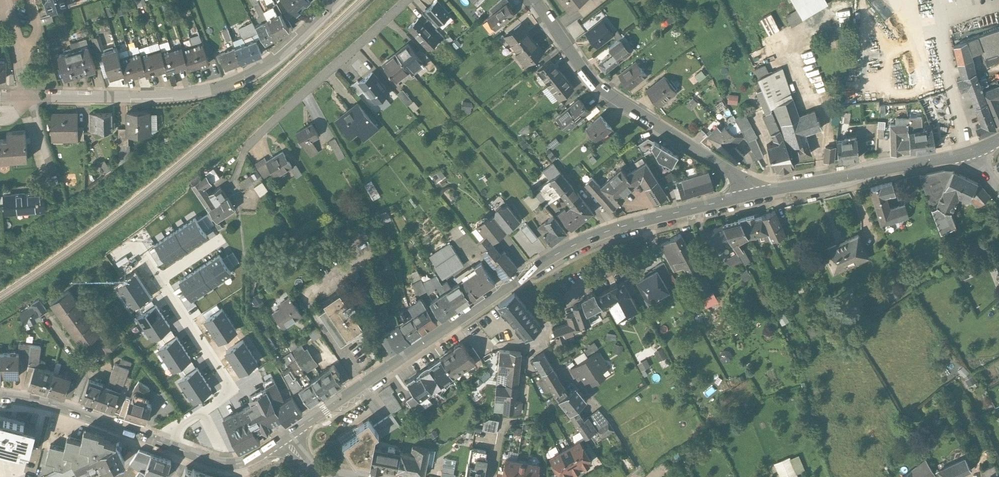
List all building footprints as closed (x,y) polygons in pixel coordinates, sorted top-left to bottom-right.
[(67,0),(46,0),(48,9),(68,3),(67,0)] [(259,0),(252,0),(255,6),(254,7),(259,18),(257,19),(259,24),(269,19),(264,9),(259,0)] [(274,4),(272,0),(259,0),(264,9),(274,4)] [(296,13),(310,0),(284,0),(296,13)] [(493,15),(506,5),(509,3),(507,0),(504,0),(490,11),(493,15)] [(569,11),(584,0),(561,0),(569,11)] [(591,0),(584,0),(576,7),(584,17),(605,0),(592,0),(591,0)] [(825,0),(793,0),(798,8),(803,18),(827,4),(825,0)] [(449,14),(438,2),(427,12),(438,24),(449,14)] [(274,4),(264,9),(269,19),(279,13),(282,12),(276,3),(274,4)] [(514,15),(506,5),(493,15),(487,20),(495,29),(514,15)] [(803,18),(798,8),(786,15),(791,24),(803,18)] [(606,17),(601,11),(582,26),(586,32),(602,20),(606,17)] [(435,28),(438,24),(427,12),(423,15),(428,20),(435,28)] [(269,19),(278,36),(289,30),(279,13),(269,19)] [(778,29),(770,13),(761,18),(769,33),(778,29)] [(278,36),(269,19),(259,24),(256,26),(266,43),(278,36)] [(424,24),(419,19),(410,28),(422,41),(423,40),(424,40),(429,35),(429,34),(432,32),(424,24)] [(439,40),(443,37),(435,28),(428,20),(424,24),(432,32),(439,40)] [(613,34),(602,20),(586,32),(597,46),(612,34),(613,34)] [(238,28),(244,40),(253,35),(258,33),(253,22),(238,28)] [(507,36),(517,50),(532,38),(528,33),(529,32),(522,24),(507,36)] [(228,26),(222,28),(226,37),(231,35),(228,26)] [(978,37),(983,51),(985,56),(998,51),(998,29),(978,37)] [(617,31),(613,34),(612,34),(617,41),(620,38),(622,37),(617,31)] [(439,40),(432,32),(429,34),(429,35),(424,40),(423,40),(422,41),(430,49),(439,40)] [(246,44),(235,48),(241,62),(261,54),(253,35),(244,40),(246,44)] [(622,37),(620,38),(626,45),(630,42),(624,35),(622,37)] [(978,37),(967,42),(971,55),(983,51),(978,37)] [(536,44),(532,38),(517,50),(528,65),(544,52),(537,43),(536,44)] [(612,51),(599,62),(605,71),(616,62),(628,53),(630,51),(626,45),(620,38),(617,41),(609,47),(612,51)] [(460,45),(456,40),(451,44),(455,49),(460,45)] [(202,41),(192,44),(198,65),(209,62),(202,41)] [(971,55),(967,42),(955,46),(958,62),(972,59),(971,55)] [(409,43),(396,55),(410,71),(412,74),(426,63),(417,52),(409,43)] [(189,68),(198,65),(192,44),(182,47),(188,66),(189,68)] [(178,69),(188,66),(182,47),(181,45),(171,48),(178,69)] [(89,46),(59,55),(66,78),(96,68),(89,46)] [(110,78),(125,73),(120,58),(116,46),(102,51),(110,78)] [(157,73),(167,70),(161,51),(161,48),(151,51),(157,73)] [(168,72),(178,69),(171,48),(161,51),(167,70),(168,72)] [(225,68),(241,62),(235,48),(217,56),(219,62),(222,60),(225,68)] [(429,66),(433,63),(420,49),(417,52),(426,63),(429,66)] [(137,76),(146,73),(141,54),(140,51),(130,54),(137,76)] [(147,76),(157,73),(151,51),(141,54),(146,73),(147,76)] [(631,57),(628,53),(616,62),(620,66),(631,57)] [(127,79),(137,76),(130,54),(120,58),(125,73),(127,79)] [(396,82),(410,71),(396,55),(383,66),(389,74),(390,76),(391,76),(396,82)] [(972,59),(958,62),(962,78),(976,73),(972,59)] [(538,72),(549,86),(562,75),(551,61),(538,72)] [(635,62),(619,74),(631,88),(647,76),(635,62)] [(755,69),(758,78),(769,73),(766,64),(755,69)] [(774,106),(792,97),(782,68),(769,73),(758,78),(763,89),(770,106),(770,107),(774,106)] [(705,76),(701,70),(695,75),(700,80),(705,76)] [(391,93),(374,73),(361,84),(366,91),(378,105),(391,93)] [(968,87),(975,106),(986,102),(976,73),(962,78),(957,79),(960,89),(968,87)] [(574,90),(562,75),(549,86),(548,86),(560,101),(574,90)] [(664,76),(647,90),(660,107),(666,102),(667,99),(676,92),(664,76)] [(360,96),(366,91),(361,84),(359,82),(353,87),(360,96)] [(997,125),(998,124),(998,100),(998,97),(998,85),(983,92),(997,125)] [(770,106),(763,89),(756,92),(763,108),(770,106)] [(408,106),(413,102),(403,91),(398,95),(408,106)] [(738,95),(730,94),(729,103),(737,104),(738,95)] [(792,97),(774,106),(780,123),(800,116),(792,97)] [(697,102),(693,98),(686,106),(691,110),(697,102)] [(413,102),(408,106),(414,112),(419,108),(414,101),(413,102)] [(589,112),(580,101),(561,116),(558,119),(568,130),(589,112)] [(471,103),(462,102),(461,114),(470,115),(471,103)] [(982,124),(976,126),(979,135),(995,128),(986,102),(975,106),(982,124)] [(378,130),(357,104),(335,122),(349,139),(358,132),(365,141),(378,130)] [(770,133),(780,129),(770,107),(770,106),(763,108),(760,110),(770,133)] [(790,148),(809,141),(806,133),(822,128),(818,117),(817,118),(814,111),(800,116),(780,123),(790,148)] [(149,112),(127,112),(128,129),(128,135),(149,135),(149,130),(149,115),(149,112)] [(558,119),(561,116),(557,112),(552,117),(556,121),(558,119)] [(845,115),(840,114),(839,122),(849,123),(850,113),(845,112),(845,115)] [(77,113),(53,114),(54,141),(78,140),(77,128),(77,113)] [(839,122),(840,114),(833,113),(831,124),(838,125),(839,122)] [(111,114),(92,114),(92,131),(110,131),(110,127),(113,127),(113,122),(111,122),(111,114)] [(757,138),(745,114),(734,119),(739,128),(748,143),(756,139),(757,138)] [(611,128),(601,117),(586,129),(597,142),(612,130),(611,128)] [(737,130),(739,128),(734,119),(733,117),(727,120),(730,126),(732,127),(734,130),(736,128),(737,130)] [(909,133),(910,133),(923,132),(922,118),(908,119),(908,124),(909,133)] [(891,153),(912,151),(910,133),(909,133),(908,124),(896,125),(890,125),(891,153)] [(319,138),(312,126),(296,135),(300,142),(298,143),(301,148),(303,146),(312,141),(319,138)] [(533,131),(529,126),(521,132),(526,137),(530,134),(533,131)] [(724,138),(719,133),(721,131),(717,127),(708,137),(717,146),(724,138)] [(724,138),(728,142),(734,136),(725,127),(721,131),(719,133),(724,138)] [(128,135),(128,129),(120,129),(120,145),(128,145),(128,135)] [(772,168),(795,166),(794,165),(791,156),(780,129),(770,133),(773,138),(779,140),(778,143),(767,146),(772,168)] [(28,158),(26,131),(7,132),(7,139),(0,139),(0,160),(28,158)] [(923,132),(910,133),(912,151),(934,148),(931,131),(923,132)] [(734,136),(728,142),(735,148),(744,138),(738,132),(734,136)] [(648,141),(645,136),(636,140),(640,146),(648,141)] [(728,142),(724,138),(717,146),(736,164),(743,156),(735,148),(728,142)] [(756,139),(748,143),(758,160),(763,157),(756,139)] [(846,140),(837,141),(839,160),(859,158),(857,139),(856,139),(846,140)] [(529,145),(525,140),(520,145),(523,149),(529,145)] [(560,144),(556,140),(548,145),(552,150),(560,144)] [(319,154),(312,141),(303,146),(311,159),(319,154)] [(652,148),(654,144),(649,141),(648,141),(640,146),(638,147),(644,157),(654,152),(652,148)] [(809,141),(790,148),(794,160),(812,154),(809,141)] [(339,161),(344,158),(335,142),(330,145),(339,161)] [(671,167),(677,157),(655,143),(654,144),(652,148),(654,152),(658,161),(663,164),(664,162),(671,167)] [(834,160),(835,148),(825,148),(824,161),(824,162),(834,161),(834,160)] [(550,151),(546,155),(552,163),(557,159),(550,151)] [(286,158),(283,153),(267,163),(274,174),(276,178),(277,177),(278,178),(283,174),(291,169),(292,168),(288,161),(290,160),(288,156),(286,158)] [(639,169),(645,165),(642,160),(636,164),(639,169)] [(274,174),(267,163),(265,161),(257,166),(265,180),(274,174)] [(547,177),(549,181),(560,173),(553,164),(543,173),(547,177)] [(641,181),(655,204),(666,197),(662,190),(657,182),(646,164),(645,165),(639,169),(633,172),(627,176),(633,186),(641,181)] [(292,168),(291,169),(296,178),(302,175),(297,166),(292,168)] [(622,196),(633,186),(627,176),(621,169),(616,174),(612,170),(597,184),(617,206),(625,199),(622,196)] [(686,172),(689,179),(696,177),(694,169),(686,172)] [(205,176),(206,177),(211,184),(219,179),(213,170),(205,176)] [(944,170),(920,177),(927,191),(943,185),(947,185),(953,171),(944,170)] [(445,178),(440,171),(433,176),(438,183),(445,178)] [(947,185),(938,203),(952,209),(959,196),(969,201),(978,183),(953,171),(947,185)] [(689,179),(682,181),(685,188),(679,190),(682,198),(714,189),(709,172),(696,177),(689,179)] [(561,194),(571,186),(560,173),(549,181),(561,194)] [(261,179),(258,174),(241,184),(244,189),(261,179)] [(199,182),(201,181),(198,177),(190,184),(193,187),(200,183),(199,182)] [(193,187),(206,207),(213,202),(209,196),(205,190),(212,185),(211,184),(206,177),(201,181),(199,182),(200,183),(193,187)] [(549,181),(547,177),(538,185),(541,188),(549,181)] [(617,206),(597,184),(592,179),(585,185),(610,212),(617,206)] [(663,179),(657,182),(662,190),(668,187),(663,179)] [(561,194),(549,181),(541,188),(534,194),(535,196),(542,204),(544,207),(561,194)] [(978,183),(969,201),(979,206),(991,197),(978,183)] [(262,184),(255,189),(260,198),(268,193),(262,184)] [(893,184),(872,190),(878,212),(890,209),(887,196),(896,194),(893,184)] [(572,208),(582,199),(571,186),(561,194),(572,208)] [(220,189),(209,196),(213,202),(206,207),(209,211),(210,211),(227,200),(220,189)] [(46,191),(29,193),(31,211),(47,209),(46,191)] [(29,193),(4,195),(5,213),(31,211),(29,193)] [(542,204),(535,196),(533,198),(531,196),(525,201),(533,211),(542,204)] [(572,208),(571,208),(582,222),(593,213),(582,199),(572,208)] [(228,200),(227,200),(210,211),(211,212),(217,222),(235,210),(228,200)] [(951,211),(952,209),(938,203),(937,205),(931,207),(940,231),(956,225),(951,211)] [(904,204),(890,209),(878,212),(882,226),(908,218),(904,204)] [(496,215),(494,217),(506,232),(519,221),(508,206),(506,208),(501,207),(496,211),(496,215)] [(582,222),(571,208),(567,212),(565,209),(558,215),(571,231),(582,222)] [(217,222),(211,212),(208,213),(219,230),(222,229),(220,224),(218,225),(217,222)] [(776,212),(762,219),(768,233),(771,239),(772,241),(780,237),(786,235),(776,212)] [(214,225),(208,215),(202,219),(209,228),(214,225)] [(491,243),(506,232),(494,217),(490,220),(489,219),(479,226),(479,227),(473,232),(480,241),(478,243),(483,249),(481,251),(504,279),(517,269),(504,253),(501,255),(491,243)] [(566,234),(553,217),(545,223),(551,230),(544,235),(551,245),(566,234)] [(185,224),(197,243),(206,237),(203,232),(197,222),(194,218),(185,224)] [(749,238),(768,233),(762,219),(755,220),(754,218),(741,221),(748,236),(749,238)] [(209,228),(202,219),(197,222),(203,232),(209,228)] [(738,242),(748,236),(741,221),(724,226),(733,242),(738,253),(743,250),(738,242)] [(551,230),(545,223),(538,228),(544,235),(551,230)] [(175,230),(187,249),(197,243),(185,224),(175,230)] [(724,226),(709,234),(717,250),(733,242),(724,226)] [(165,237),(177,256),(187,249),(175,230),(165,237)] [(858,234),(842,242),(852,265),(869,257),(858,234)] [(692,255),(682,235),(661,247),(672,266),(692,255)] [(155,243),(167,262),(177,256),(165,237),(155,243)] [(852,265),(842,242),(823,250),(828,261),(826,262),(828,265),(830,264),(834,273),(852,265)] [(442,280),(463,266),(449,245),(447,246),(445,243),(437,248),(439,251),(428,258),(442,280)] [(743,250),(738,253),(744,262),(745,265),(750,262),(743,250)] [(239,262),(232,253),(227,256),(234,266),(239,262)] [(744,262),(738,253),(725,261),(734,267),(744,262)] [(209,262),(222,281),(233,274),(229,269),(223,259),(220,255),(209,262)] [(695,261),(692,255),(672,266),(675,272),(684,267),(689,277),(699,271),(694,262),(695,261)] [(234,266),(227,256),(223,259),(229,269),(234,266)] [(384,270),(392,268),(388,257),(380,259),(384,270)] [(199,268),(212,288),(222,281),(209,262),(199,268)] [(477,270),(460,282),(472,299),(496,283),(482,263),(475,267),(477,270)] [(656,268),(657,271),(662,281),(670,276),(664,264),(656,268)] [(190,275),(202,294),(212,288),(199,268),(190,275)] [(134,273),(132,269),(121,276),(118,279),(120,283),(134,273)] [(753,277),(749,269),(748,269),(740,273),(744,281),(753,277)] [(419,270),(410,273),(413,281),(422,277),(419,270)] [(657,271),(638,281),(647,297),(646,298),(650,304),(656,300),(655,298),(668,291),(662,281),(657,271)] [(702,277),(699,271),(689,277),(700,298),(712,291),(704,276),(702,277)] [(120,283),(116,285),(124,297),(143,284),(136,272),(134,273),(120,283)] [(180,281),(192,301),(202,294),(190,275),(180,281)] [(437,277),(422,283),(428,295),(434,291),(438,296),(446,291),(442,285),(437,277)] [(419,299),(420,298),(428,295),(422,283),(421,280),(412,285),(419,299)] [(447,291),(451,288),(447,282),(442,285),(446,291),(447,291)] [(458,308),(472,299),(460,282),(451,288),(447,291),(458,308)] [(624,283),(603,294),(608,303),(609,303),(612,309),(617,319),(637,308),(624,283)] [(143,284),(124,297),(131,308),(135,306),(149,297),(151,296),(143,284)] [(347,301),(340,290),(324,301),(329,309),(347,336),(351,333),(363,325),(350,306),(356,303),(352,298),(347,301)] [(84,312),(68,291),(51,303),(66,325),(84,312)] [(441,319),(458,308),(447,291),(446,291),(438,296),(431,301),(430,302),(441,319)] [(718,302),(712,291),(700,298),(706,309),(718,302)] [(513,292),(499,304),(526,337),(540,326),(513,292)] [(594,293),(582,300),(583,304),(587,315),(588,315),(602,308),(597,297),(594,293)] [(258,294),(251,299),(256,308),(263,303),(258,294)] [(608,303),(603,294),(597,297),(602,308),(604,307),(606,312),(612,309),(609,303),(608,303)] [(152,301),(149,297),(135,306),(138,310),(152,301)] [(301,316),(289,298),(279,304),(281,307),(274,312),(284,327),(301,316)] [(411,314),(411,315),(417,322),(415,323),(421,332),(437,322),(420,298),(419,299),(408,306),(413,313),(411,314)] [(40,316),(40,317),(47,312),(39,300),(32,305),(33,306),(40,316)] [(155,305),(152,301),(138,310),(141,314),(155,305)] [(155,305),(137,316),(144,328),(164,315),(156,304),(155,305)] [(583,304),(573,308),(575,314),(580,328),(582,328),(592,324),(588,315),(587,315),(583,304)] [(217,306),(216,305),(212,308),(202,315),(204,319),(219,309),(217,306)] [(40,316),(33,306),(20,313),(25,324),(28,322),(30,326),(37,323),(34,319),(40,316)] [(378,332),(380,336),(398,324),(404,320),(403,317),(401,312),(388,317),(386,306),(377,310),(376,320),(379,323),(378,332)] [(204,319),(203,320),(211,332),(230,319),(222,307),(219,309),(204,319)] [(347,336),(329,309),(320,315),(341,345),(354,337),(351,333),(347,336)] [(99,334),(84,312),(66,325),(82,346),(95,337),(99,334)] [(580,328),(575,314),(567,317),(569,324),(568,324),(571,334),(583,330),(582,328),(580,328)] [(164,315),(144,328),(152,340),(160,334),(170,328),(171,327),(164,315)] [(409,341),(421,332),(415,323),(417,322),(411,315),(404,320),(398,324),(409,341)] [(230,319),(211,332),(218,343),(220,342),(234,332),(238,330),(230,319)] [(392,352),(409,341),(398,324),(380,336),(392,352)] [(571,334),(568,324),(554,329),(558,343),(567,340),(566,336),(571,334)] [(320,336),(315,327),(307,333),(313,341),(320,336)] [(172,332),(170,328),(160,334),(163,339),(172,332)] [(106,354),(119,346),(107,329),(99,334),(95,337),(106,354)] [(175,337),(172,332),(163,339),(158,341),(161,346),(175,337)] [(237,337),(234,332),(220,342),(223,347),(237,337)] [(161,346),(158,348),(165,360),(184,347),(177,335),(175,337),(161,346)] [(272,351),(277,348),(270,336),(265,339),(272,351)] [(240,341),(237,337),(223,347),(226,351),(240,341)] [(240,341),(224,352),(232,363),(251,351),(244,339),(240,341)] [(291,351),(296,357),(306,373),(312,369),(318,365),(307,348),(305,349),(302,344),(297,347),(294,342),(289,346),(288,346),(291,351)] [(454,348),(441,358),(441,359),(453,376),(475,362),(467,352),(462,343),(461,344),(459,343),(454,346),(454,348)] [(40,357),(41,344),(30,344),(30,357),(40,357)] [(590,350),(585,353),(589,358),(598,352),(599,351),(595,344),(589,348),(590,350)] [(291,351),(288,346),(288,345),(283,348),(287,354),(291,351)] [(184,347),(165,360),(172,371),(176,368),(190,359),(192,358),(184,347)] [(473,348),(467,352),(475,362),(478,368),(483,364),(480,359),(473,348)] [(251,351),(232,363),(239,374),(240,373),(255,364),(258,362),(251,351)] [(296,357),(291,351),(287,354),(284,356),(288,362),(296,357)] [(500,351),(498,373),(508,374),(507,384),(518,385),(521,353),(500,351)] [(660,351),(655,354),(659,361),(664,358),(660,351)] [(608,369),(598,352),(589,358),(578,365),(571,368),(576,376),(581,373),(586,382),(590,380),(602,373),(608,369)] [(19,353),(2,353),(2,377),(19,377),(19,353)] [(589,358),(585,353),(575,359),(578,365),(589,358)] [(533,360),(542,374),(552,368),(545,354),(533,360)] [(306,373),(296,357),(288,362),(287,363),(290,366),(296,377),(302,386),(311,380),(306,373)] [(193,364),(190,359),(176,368),(179,373),(193,364)] [(441,359),(430,367),(442,385),(448,380),(453,376),(441,359)] [(115,364),(107,386),(109,387),(108,388),(121,393),(127,377),(132,364),(122,360),(120,366),(115,364)] [(646,360),(638,364),(645,377),(653,372),(646,360)] [(195,367),(193,364),(179,373),(182,377),(195,367)] [(258,369),(255,364),(240,373),(244,378),(258,369)] [(334,365),(320,374),(331,391),(341,384),(336,376),(340,374),(334,365)] [(28,385),(48,391),(54,372),(35,366),(28,385)] [(195,367),(178,379),(185,391),(205,378),(197,366),(195,367)] [(305,407),(321,397),(311,380),(302,386),(296,377),(290,366),(282,371),(305,407)] [(430,367),(420,374),(432,392),(434,394),(439,391),(437,388),(442,385),(430,367)] [(552,368),(542,374),(545,379),(539,383),(545,394),(552,390),(554,394),(555,394),(564,388),(552,368)] [(316,377),(312,369),(306,373),(311,380),(316,377)] [(71,378),(54,372),(48,391),(65,397),(71,378)] [(508,374),(498,373),(497,386),(507,387),(507,384),(508,374)] [(602,373),(590,380),(594,387),(606,379),(602,373)] [(321,397),(331,391),(320,374),(316,377),(311,380),(321,397)] [(432,392),(420,374),(418,375),(417,374),(406,381),(415,395),(424,408),(433,403),(428,395),(432,392)] [(127,377),(121,393),(126,394),(131,379),(127,377)] [(211,388),(205,378),(185,391),(192,400),(196,398),(209,389),(211,388)] [(263,382),(267,388),(275,406),(281,403),(279,400),(282,398),(273,378),(263,382)] [(451,383),(448,380),(442,385),(437,388),(439,391),(441,394),(451,383)] [(101,385),(90,381),(84,399),(115,410),(121,393),(108,388),(109,387),(107,386),(102,384),(101,385)] [(132,394),(133,395),(134,393),(138,394),(141,390),(146,394),(150,388),(139,382),(133,389),(132,394)] [(378,392),(382,398),(391,392),(394,390),(390,384),(378,392)] [(518,385),(507,384),(507,387),(497,386),(495,401),(505,401),(516,403),(518,385)] [(567,393),(559,399),(570,413),(576,408),(586,400),(575,386),(567,393)] [(260,441),(255,432),(283,418),(275,406),(267,388),(250,397),(253,405),(223,421),(239,452),(260,441)] [(567,393),(564,388),(555,394),(559,399),(567,393)] [(214,395),(209,389),(196,398),(200,404),(214,395)] [(382,398),(385,403),(395,397),(391,392),(382,398)] [(131,400),(126,398),(120,416),(144,424),(150,406),(146,405),(149,398),(138,394),(134,393),(133,395),(131,400)] [(281,403),(275,406),(283,418),(286,423),(302,412),(292,395),(281,403)] [(424,408),(415,395),(406,401),(415,414),(424,408)] [(385,403),(388,408),(398,402),(395,397),(385,403)] [(630,400),(615,411),(617,415),(633,404),(630,400)] [(505,401),(495,401),(494,412),(504,412),(505,401)] [(522,403),(516,403),(505,401),(504,412),(521,414),(522,404),(522,403)] [(401,407),(398,402),(388,408),(392,413),(401,407)] [(576,408),(570,413),(569,414),(585,437),(596,430),(597,430),(589,418),(582,421),(576,408)] [(598,410),(593,414),(600,422),(605,418),(598,410)] [(392,413),(374,426),(379,434),(381,437),(399,425),(392,413)] [(18,452),(18,450),(29,453),(35,427),(24,424),(25,420),(0,414),(0,447),(18,452)] [(593,414),(589,418),(597,430),(596,430),(602,438),(612,431),(614,430),(605,418),(600,422),(593,414)] [(484,422),(482,430),(496,433),(499,420),(490,418),(484,422)] [(361,432),(352,437),(360,449),(375,439),(375,436),(379,434),(374,426),(369,419),(357,426),(361,432)] [(624,445),(614,430),(612,431),(622,447),(624,445)] [(89,453),(91,456),(95,454),(116,445),(102,441),(102,439),(96,437),(97,435),(86,431),(83,442),(81,447),(90,449),(89,453)] [(373,448),(375,439),(360,449),(352,437),(342,444),(356,464),(359,462),(370,464),(373,448)] [(81,447),(83,442),(69,438),(66,449),(65,453),(74,455),(73,462),(73,464),(91,456),(89,453),(90,449),(81,447)] [(580,440),(570,446),(582,467),(592,461),(580,440)] [(116,445),(95,454),(101,467),(103,472),(126,461),(118,446),(120,446),(119,443),(116,445)] [(65,453),(66,449),(50,445),(46,461),(55,464),(54,467),(63,469),(73,464),(73,462),(74,455),(65,453)] [(411,453),(401,451),(397,470),(424,475),(426,464),(429,449),(412,446),(411,453)] [(572,472),(582,467),(570,446),(560,451),(572,472)] [(383,467),(397,470),(401,451),(401,450),(394,449),(393,451),(373,448),(370,464),(369,468),(382,470),(383,467)] [(472,448),(469,463),(475,464),(476,457),(485,459),(487,451),(472,448)] [(435,450),(429,449),(426,464),(432,465),(435,450)] [(145,471),(152,455),(139,450),(130,465),(140,470),(140,469),(145,471)] [(572,472),(560,451),(550,457),(554,465),(552,466),(556,473),(558,472),(561,476),(564,476),(572,472)] [(91,472),(101,467),(95,454),(91,456),(73,464),(77,473),(89,467),(91,472)] [(152,455),(146,471),(145,474),(154,476),(166,476),(172,462),(152,455)] [(788,455),(774,461),(781,476),(798,476),(788,455)] [(469,463),(466,476),(483,476),(487,459),(485,459),(476,457),(475,464),(469,463)] [(954,476),(970,469),(964,457),(937,469),(941,476),(954,476)] [(444,458),(443,465),(455,468),(456,460),(444,458)] [(517,460),(506,458),(503,473),(502,476),(514,476),(517,460)] [(933,473),(921,458),(895,476),(927,476),(933,473)] [(528,462),(517,460),(514,476),(525,476),(528,462)] [(528,462),(525,476),(537,476),(538,474),(540,475),(542,466),(539,466),(539,464),(528,462)] [(77,473),(73,464),(63,469),(49,476),(50,476),(68,476),(77,473)] [(455,468),(443,465),(442,472),(453,474),(455,468)] [(187,469),(184,476),(208,476),(187,469)]
